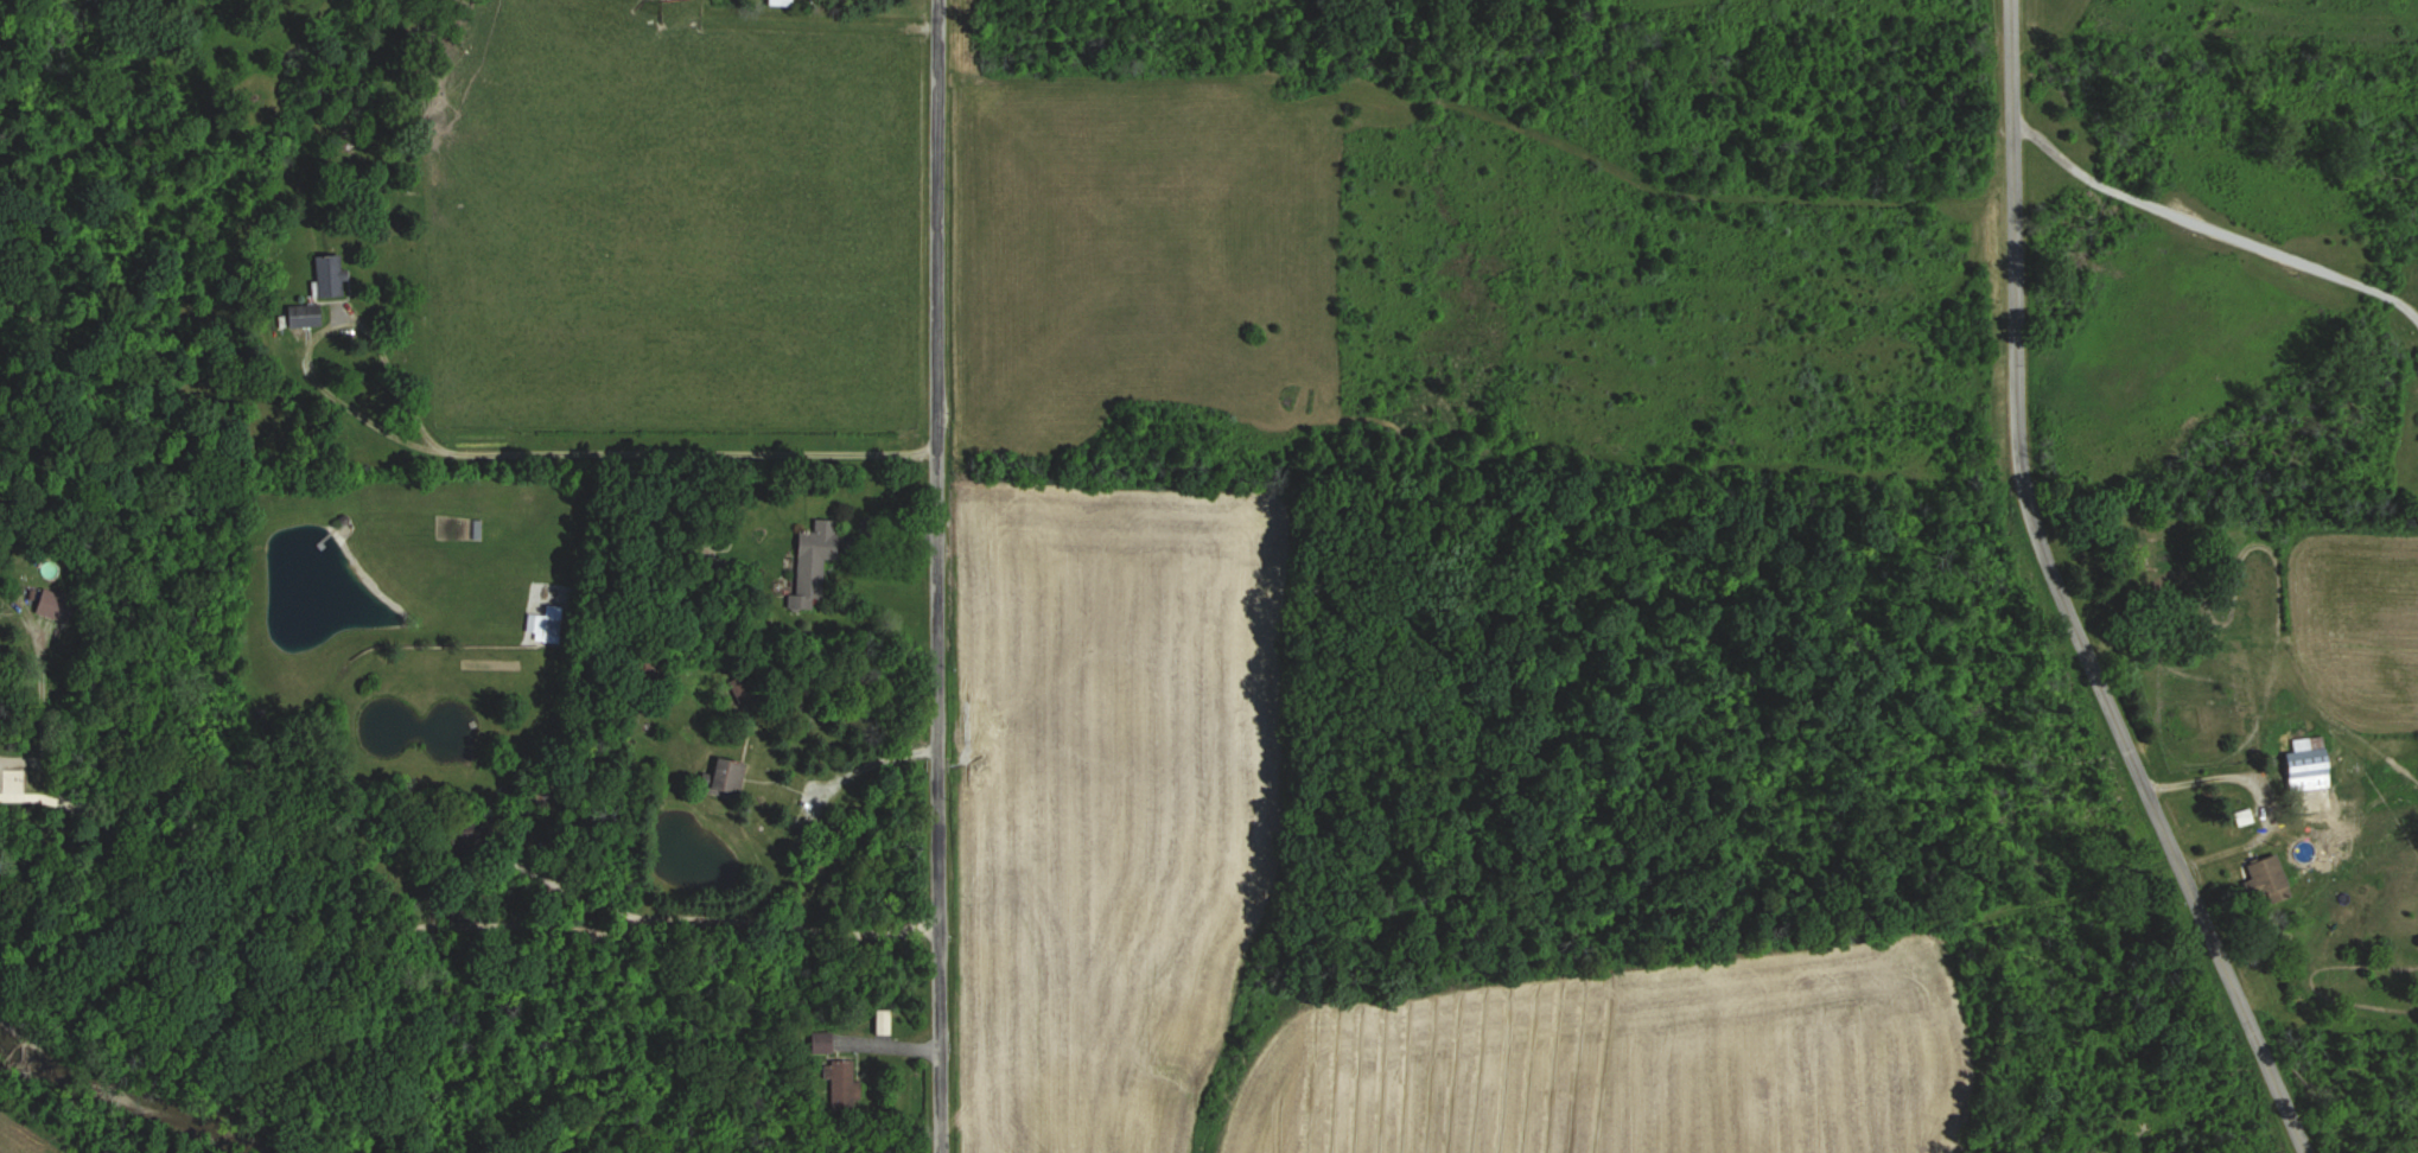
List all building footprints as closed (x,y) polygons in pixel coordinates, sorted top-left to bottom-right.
[(322,296),(348,296),(347,256),(321,256),(322,296)] [(326,305),(291,305),(291,326),(326,326),(326,305)] [(803,528),(802,593),(830,594),(830,557),(844,557),(844,518),(819,517),(819,528),(803,528)] [(2328,786),(2323,735),(2290,738),(2291,751),(2279,753),(2282,791),(2328,786)] [(717,784),(743,792),(753,762),(727,754),(717,784)] [(2250,897),(2284,882),(2271,851),(2242,864),(2249,880),(2244,882),(2250,897)] [(891,1033),(891,1007),(877,1007),(877,1033),(891,1033)] [(834,1030),(813,1030),(813,1051),(834,1051),(834,1030)] [(835,1108),(853,1108),(853,1097),(858,1097),(858,1058),(835,1058),(835,1108)]
